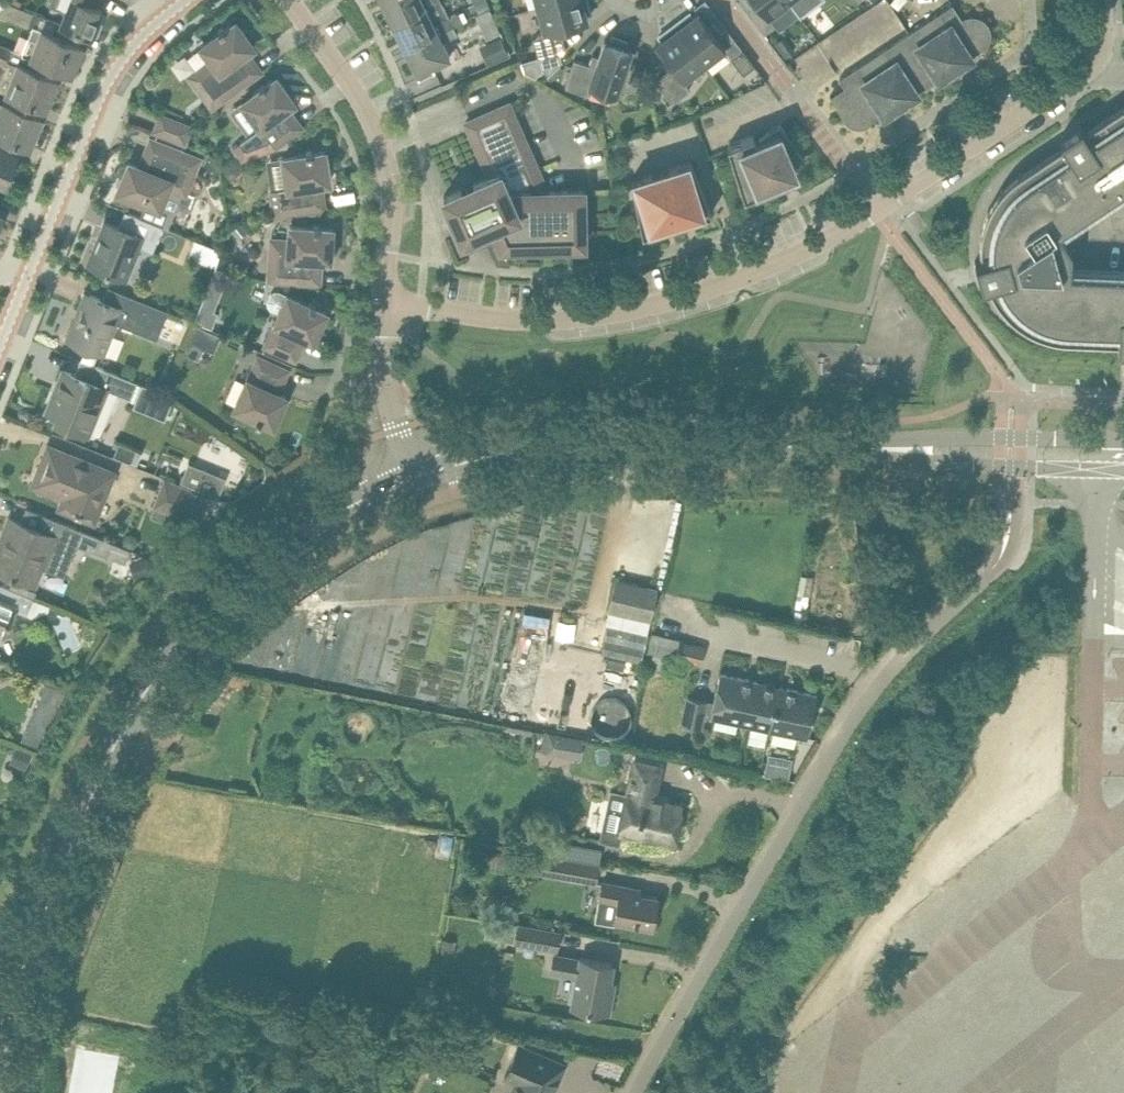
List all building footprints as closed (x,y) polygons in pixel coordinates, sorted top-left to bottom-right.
[(53,3),(67,9),(62,23),(92,35),(105,0),(54,0),(53,3)] [(382,1),(393,25),(427,8),(423,0),(383,0),(382,1)] [(587,0),(561,0),(538,6),(545,31),(533,37),(539,57),(566,50),(562,34),(574,31),(572,24),(587,20),(586,13),(591,12),(587,0)] [(752,7),(747,11),(764,33),(776,24),(768,14),(787,0),(747,0),(752,7)] [(801,17),(823,0),(789,0),(801,17)] [(405,48),(453,25),(463,20),(459,11),(449,16),(441,1),(427,8),(393,25),(405,48)] [(8,2),(0,9),(0,15),(28,26),(33,12),(8,2)] [(963,19),(952,3),(909,32),(939,78),(971,56),(971,55),(982,47),(986,43),(989,37),(989,31),(988,28),(987,24),(984,20),(980,18),(976,16),(971,16),(967,17),(963,19)] [(690,12),(674,23),(704,63),(724,48),(743,73),(755,65),(726,27),(721,31),(713,20),(708,24),(699,12),(693,16),(690,12)] [(261,71),(252,59),(247,51),(254,46),(236,20),(201,46),(210,58),(186,75),(210,109),(261,71)] [(704,63),(674,23),(659,35),(662,40),(656,44),(666,56),(660,60),(668,71),(655,80),(672,102),(689,90),(684,78),(704,63)] [(34,25),(23,52),(31,56),(60,68),(72,72),(83,44),(42,28),(34,25)] [(457,33),(453,25),(405,48),(419,78),(436,70),(433,65),(450,56),(442,41),(457,33)] [(939,78),(909,32),(839,78),(846,87),(832,96),(831,94),(830,95),(844,117),(848,121),(850,123),(855,125),(860,125),(864,124),(867,123),(883,113),(884,114),(917,92),(916,91),(938,77),(939,78)] [(590,64),(575,59),(565,86),(588,94),(591,86),(616,94),(618,87),(626,88),(636,89),(637,91),(638,90),(634,64),(633,64),(633,66),(626,65),(631,48),(627,46),(629,41),(611,35),(610,40),(605,39),(599,56),(593,54),(590,64)] [(31,56),(23,52),(0,43),(0,60),(5,62),(0,73),(0,89),(45,107),(57,77),(28,65),(31,56)] [(551,80),(564,69),(559,64),(547,75),(551,80)] [(241,144),(233,150),(239,159),(250,155),(275,146),(284,140),(301,127),(293,114),(289,117),(284,110),(295,102),(276,76),(271,80),(266,84),(264,81),(259,85),(261,87),(242,101),(260,127),(240,141),(241,144)] [(30,145),(42,116),(3,100),(1,103),(0,102),(0,133),(30,145)] [(1084,129),(1081,123),(1059,138),(1063,143),(1019,172),(1009,180),(1000,189),(995,196),(991,203),(987,211),(984,218),(982,227),(981,235),(980,243),(980,247),(980,256),(981,259),(975,260),(982,285),(988,284),(993,294),(995,298),(1000,304),(1002,307),(1008,313),(1011,316),(1018,322),(1021,324),(1025,326),(1032,330),(1040,333),(1052,337),(1056,338),(1060,338),(1064,339),(1117,341),(1117,347),(1123,347),(1123,271),(1070,269),(1071,247),(1059,229),(1123,186),(1123,102),(1084,129)] [(509,103),(466,122),(489,175),(444,195),(462,238),(491,225),(501,247),(584,245),(583,190),(547,190),(509,103)] [(161,114),(154,130),(185,142),(191,126),(161,114)] [(728,145),(744,198),(777,185),(775,180),(796,172),(793,164),(803,157),(781,123),(755,140),(753,135),(728,145)] [(140,165),(129,161),(128,164),(124,163),(121,165),(119,168),(118,171),(120,175),(123,177),(117,191),(146,202),(140,216),(163,225),(169,212),(159,208),(168,186),(185,193),(201,156),(151,138),(150,140),(154,141),(146,159),(143,158),(140,165)] [(0,148),(0,184),(4,186),(16,155),(0,148)] [(324,207),(322,192),(321,183),(330,182),(325,150),(266,159),(270,188),(268,189),(272,214),(324,207)] [(210,153),(209,152),(205,162),(211,174),(221,172),(220,166),(210,153)] [(661,170),(676,219),(690,215),(691,218),(712,212),(691,161),(661,170)] [(662,223),(676,219),(661,170),(631,179),(642,234),(663,227),(662,223)] [(88,263),(108,272),(126,279),(139,246),(153,252),(163,225),(140,216),(126,210),(119,226),(105,221),(88,263)] [(332,228),(290,225),(289,239),(271,238),(269,279),(320,283),(321,258),(330,259),(332,228)] [(213,279),(196,317),(209,322),(225,284),(213,279)] [(86,292),(67,339),(87,347),(103,353),(117,320),(158,336),(168,310),(108,286),(103,299),(86,292)] [(326,311),(309,304),(287,294),(287,295),(279,291),(274,291),(271,293),(268,300),(269,304),(271,307),(280,311),(274,322),(275,323),(265,345),(275,349),(295,358),(301,344),(304,336),(313,340),(326,311)] [(277,391),(281,383),(287,369),(267,360),(258,356),(248,378),(247,378),(234,406),(256,416),(254,419),(260,422),(261,419),(273,424),(286,395),(277,391)] [(62,369),(46,410),(67,419),(65,424),(85,433),(89,434),(107,388),(124,395),(132,398),(138,382),(81,358),(75,374),(62,369)] [(142,383),(136,400),(152,407),(158,390),(152,387),(142,383)] [(74,511),(81,514),(81,513),(93,517),(111,470),(48,445),(34,480),(45,485),(43,489),(66,499),(63,505),(74,510),(74,511)] [(190,488),(165,478),(155,505),(180,515),(190,488)] [(0,553),(0,569),(15,575),(35,583),(43,564),(63,572),(66,565),(75,543),(85,547),(84,549),(110,559),(111,555),(124,560),(129,548),(81,528),(46,514),(28,507),(27,508),(22,521),(10,516),(2,536),(6,537),(0,553)] [(650,619),(657,587),(614,577),(607,609),(650,619)] [(5,621),(9,623),(15,608),(33,615),(47,609),(49,603),(2,584),(0,588),(0,635),(5,621)] [(647,634),(608,624),(601,651),(640,661),(647,634)] [(678,638),(652,632),(647,651),(652,652),(648,666),(671,671),(674,658),(699,664),(704,647),(677,640),(678,638)] [(704,714),(770,729),(780,685),(720,672),(713,700),(687,694),(681,723),(701,727),(704,714)] [(21,737),(38,744),(61,685),(44,678),(21,737)] [(780,685),(770,729),(807,736),(817,693),(780,685)] [(585,709),(584,727),(627,729),(628,711),(585,709)] [(544,729),(540,752),(580,759),(584,736),(544,729)] [(771,749),(766,771),(790,775),(795,754),(771,749)] [(660,766),(635,761),(624,810),(605,805),(597,839),(621,844),(624,829),(673,841),(681,804),(653,798),(660,766)] [(532,849),(598,861),(601,847),(558,840),(556,853),(532,849)] [(598,861),(532,849),(528,870),(595,882),(598,861)] [(595,916),(651,926),(657,896),(631,891),(632,886),(602,880),(595,916)] [(559,931),(506,921),(503,938),(513,940),(512,943),(556,950),(559,931)] [(571,1004),(587,1007),(608,1011),(612,991),(607,990),(613,963),(581,957),(580,960),(554,955),(551,971),(577,975),(571,1004)] [(565,1063),(519,1043),(504,1076),(516,1081),(511,1092),(552,1092),(565,1063)]
